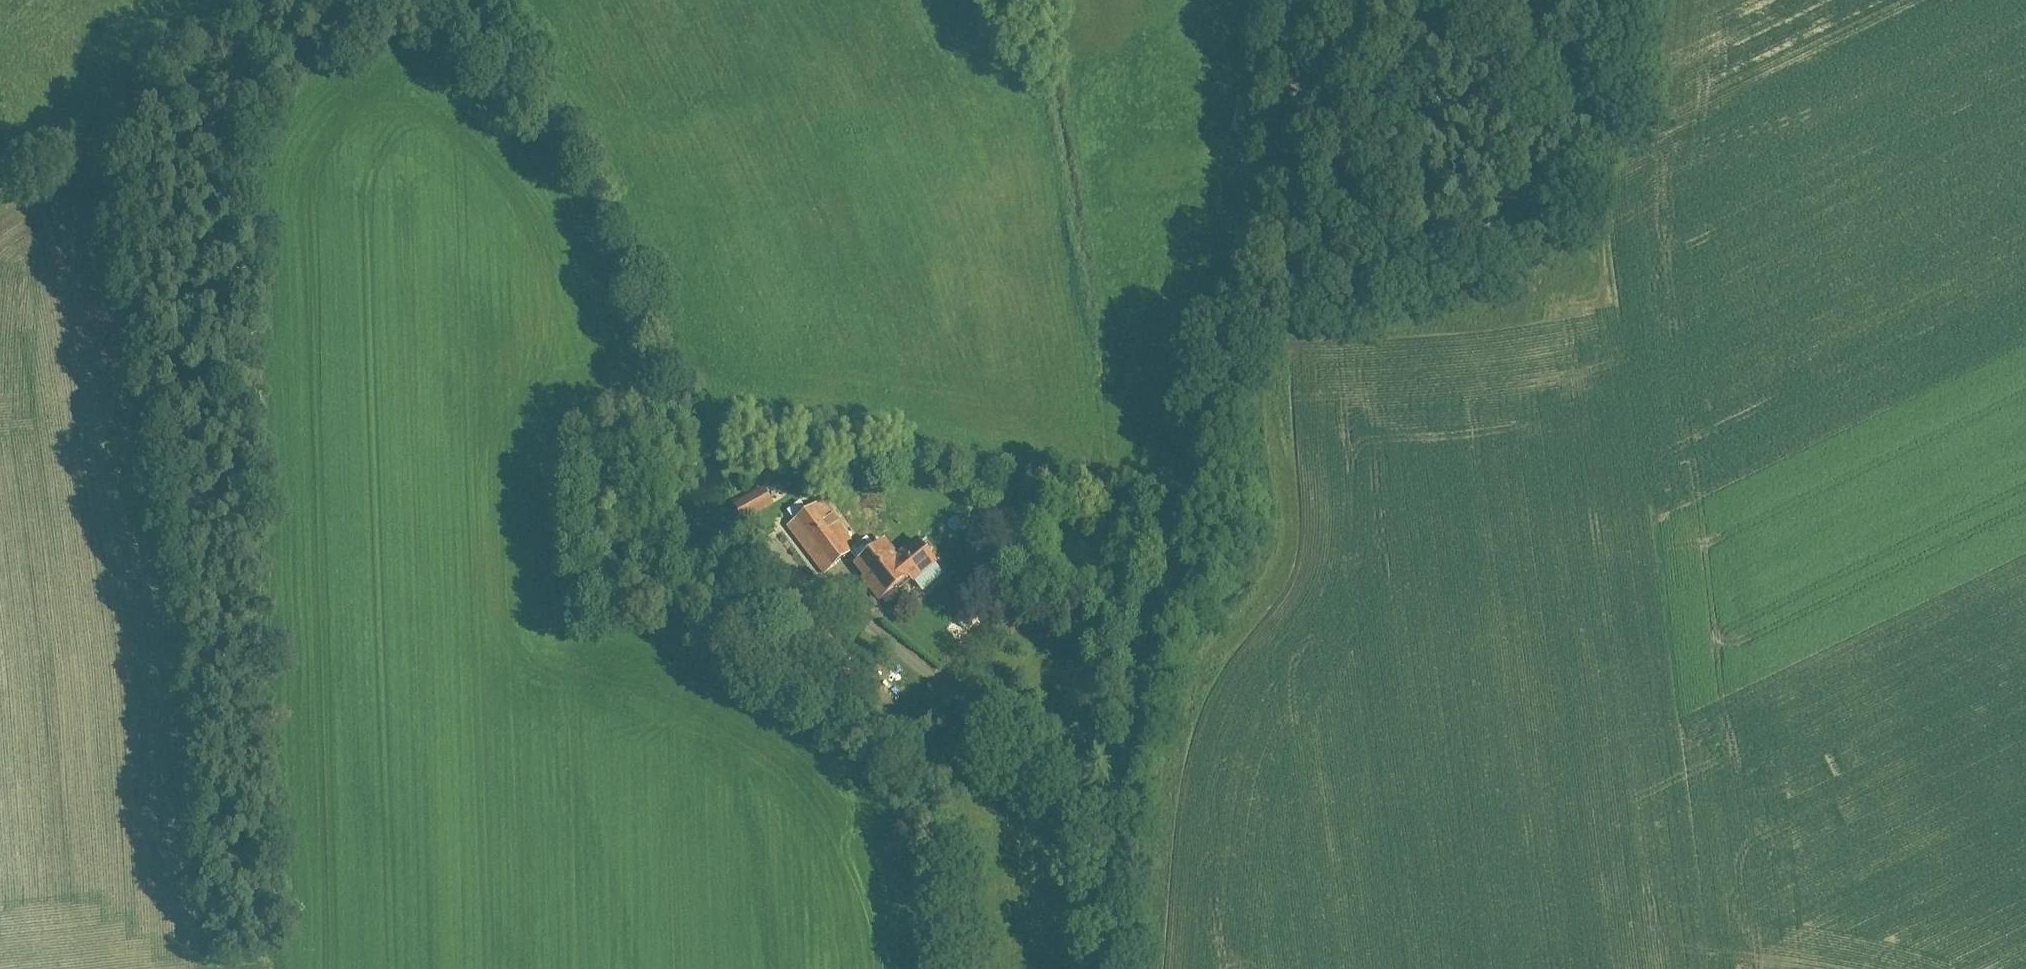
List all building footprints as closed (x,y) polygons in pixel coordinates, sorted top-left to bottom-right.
[(822,497),(784,524),(820,574),(858,547),(822,497)] [(884,542),(856,564),(882,597),(901,581),(904,585),(936,560),(918,537),(895,555),(884,542)]
